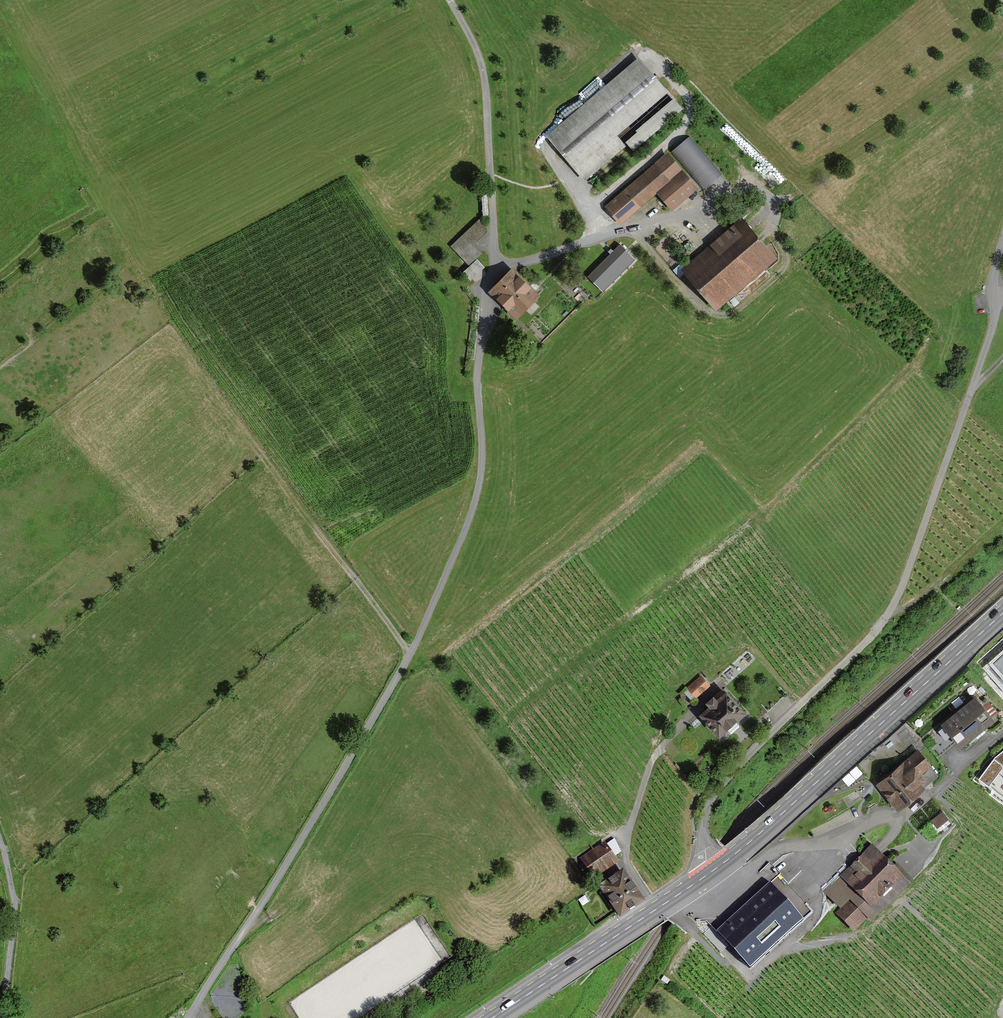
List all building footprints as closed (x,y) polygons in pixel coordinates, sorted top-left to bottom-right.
[(639,63),(550,138),(584,178),(622,147),(613,136),(664,93),(639,63)] [(696,137),(676,149),(702,192),(722,180),(696,137)] [(655,162),(602,206),(619,225),(655,195),(672,182),(668,177),(655,162)] [(672,182),(655,195),(670,213),(699,190),(681,167),(668,177),(672,182)] [(480,220),(451,246),(461,257),(490,231),(480,220)] [(687,271),(716,306),(770,261),(741,226),(687,271)] [(620,249),(590,279),(602,291),(633,262),(620,249)] [(478,260),(464,273),(472,282),(486,269),(478,260)] [(492,293),(517,318),(537,299),(513,274),(492,293)] [(700,675),(686,688),(695,697),(709,685),(700,675)] [(743,714),(725,693),(698,717),(717,738),(743,714)] [(938,727),(958,751),(992,722),(971,698),(938,727)] [(872,785),(894,814),(924,791),(919,785),(924,781),(920,776),(932,767),(918,750),(872,785)] [(980,777),(1002,794),(1002,750),(994,757),(980,777)] [(952,827),(933,801),(911,816),(929,842),(952,827)] [(617,861),(604,843),(581,859),(593,877),(617,861)] [(875,922),(910,889),(872,847),(836,880),(848,892),(875,922)] [(621,865),(597,881),(618,911),(642,895),(621,865)] [(800,919),(770,887),(720,932),(750,965),(800,919)] [(869,927),(875,922),(848,892),(843,897),(851,906),(838,917),(851,932),(863,921),(869,927)]
